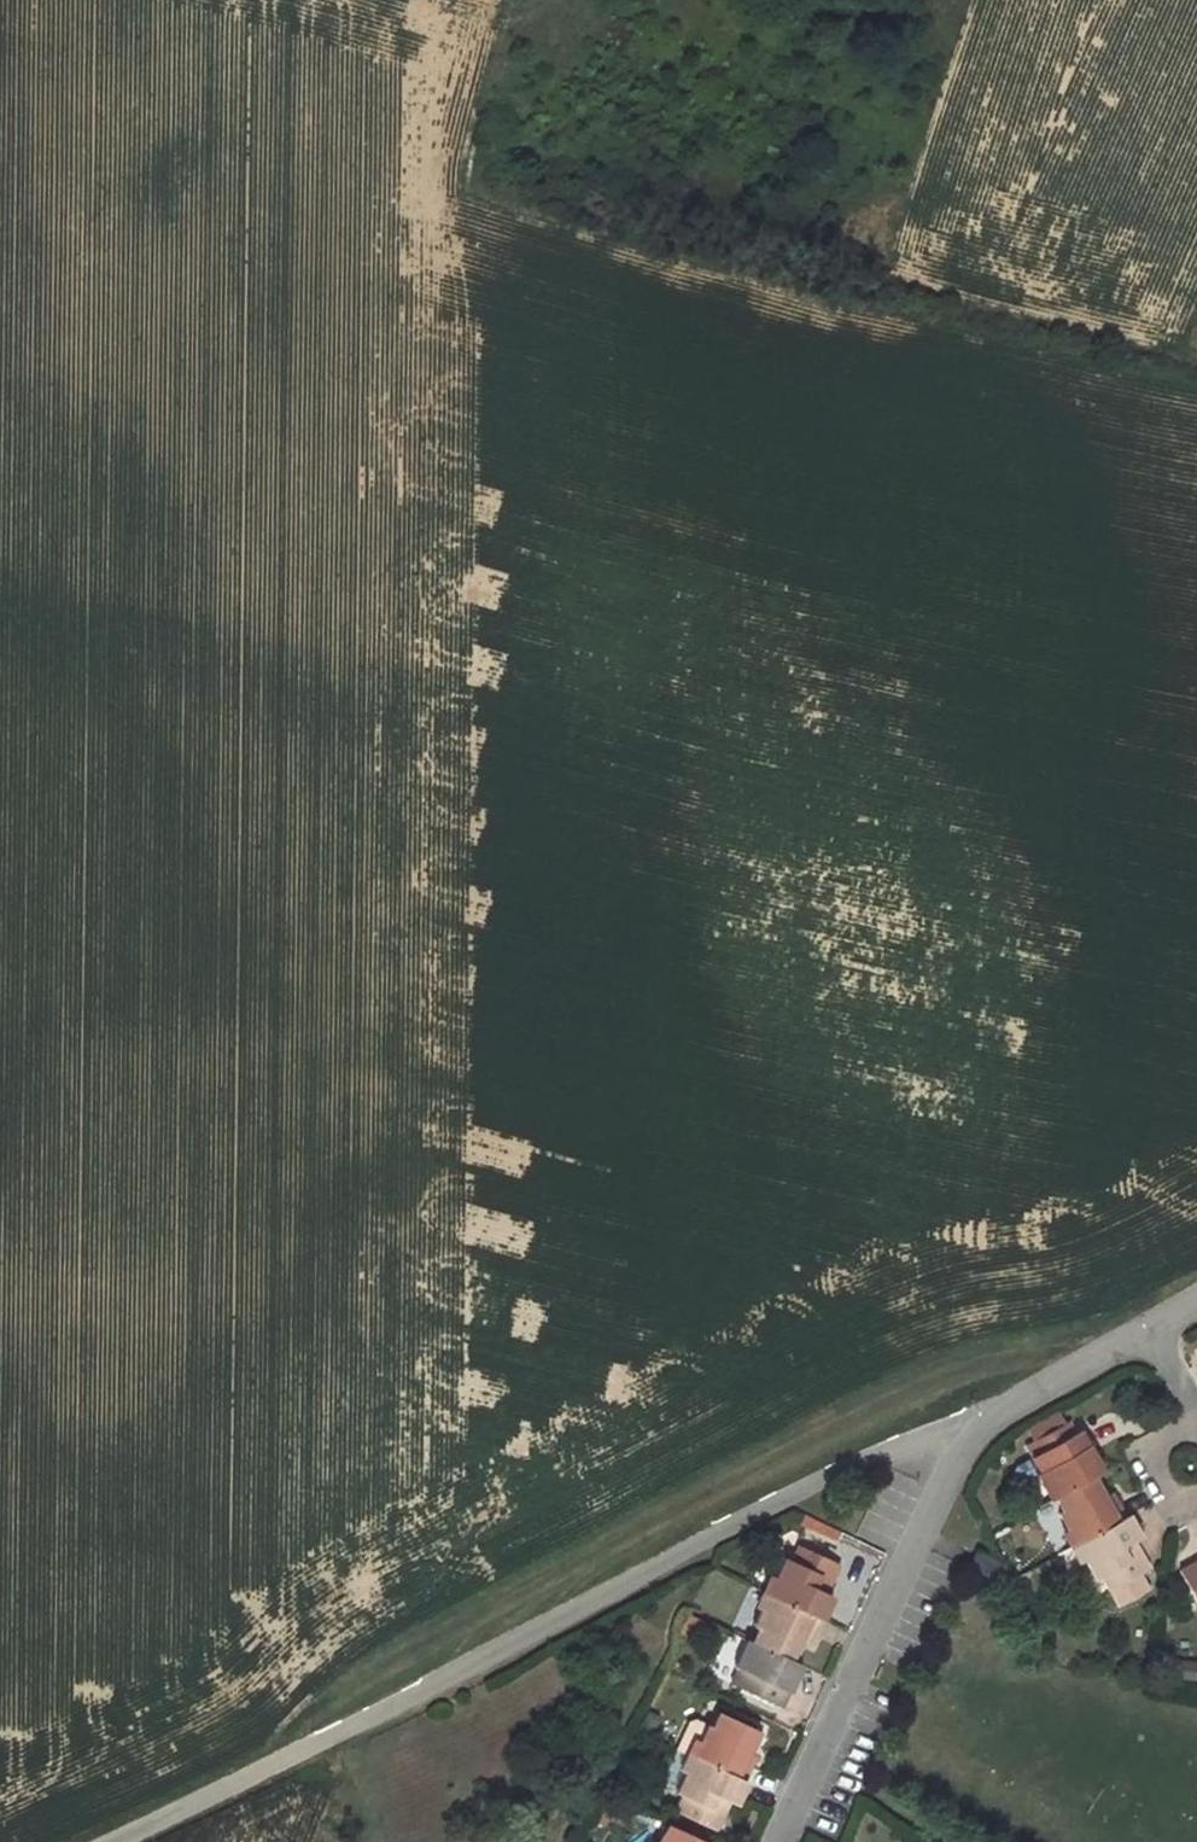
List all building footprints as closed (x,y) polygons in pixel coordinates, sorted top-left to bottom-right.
[(1025,1430),(1031,1441),(1063,1424),(1057,1413),(1025,1430)] [(1069,1435),(1063,1424),(1031,1441),(1038,1452),(1031,1457),(1038,1471),(1034,1473),(1049,1501),(1054,1498),(1090,1478),(1096,1475),(1101,1472),(1078,1431),(1069,1435)] [(1038,1452),(1031,1441),(1024,1445),(1031,1457),(1038,1452)] [(1038,1471),(1031,1457),(1015,1465),(1013,1469),(1012,1473),(1014,1477),(1018,1479),(1022,1479),(1034,1473),(1038,1471)] [(1100,1496),(1106,1493),(1096,1475),(1090,1478),(1100,1496)] [(1124,1518),(1109,1492),(1106,1493),(1100,1496),(1090,1478),(1054,1498),(1060,1509),(1056,1513),(1073,1546),(1124,1518)] [(1124,1518),(1073,1546),(1091,1579),(1099,1575),(1114,1604),(1146,1588),(1137,1572),(1144,1569),(1129,1542),(1136,1537),(1125,1517),(1124,1518)] [(821,1591),(834,1562),(796,1545),(789,1560),(784,1557),(767,1594),(817,1618),(820,1619),(831,1595),(821,1591)] [(968,1567),(994,1580),(1001,1563),(975,1550),(968,1567)] [(1179,1573),(1196,1606),(1196,1562),(1179,1573)] [(804,1640),(806,1641),(817,1618),(767,1594),(752,1626),(757,1628),(751,1644),(787,1661),(798,1637),(804,1640)] [(793,1663),(804,1640),(798,1637),(787,1661),(793,1663)] [(730,1684),(780,1707),(799,1666),(793,1663),(787,1661),(751,1644),(745,1641),(733,1667),(737,1669),(730,1684)] [(691,1758),(741,1782),(753,1755),(750,1753),(745,1751),(754,1729),(719,1713),(713,1727),(695,1719),(689,1722),(676,1752),(691,1758)] [(760,1731),(754,1729),(745,1751),(750,1753),(760,1731)] [(674,1811),(711,1829),(724,1799),(734,1804),(744,1783),(741,1782),(691,1758),(675,1794),(680,1796),(674,1811)]
